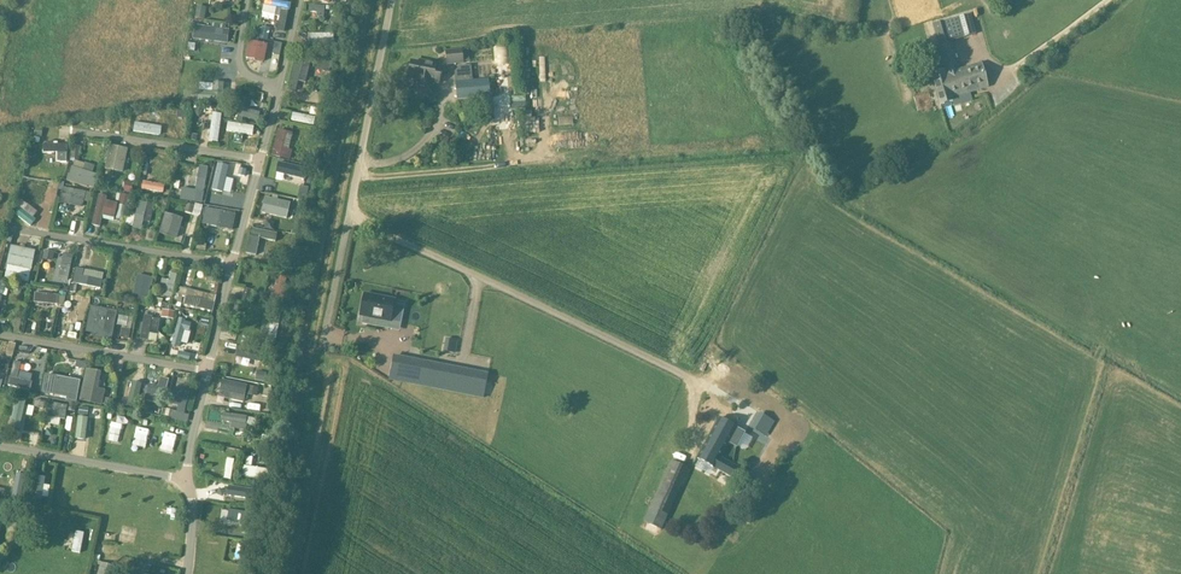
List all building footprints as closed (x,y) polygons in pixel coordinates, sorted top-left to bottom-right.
[(262,14),(278,15),(277,30),(288,31),(289,0),(281,0),(263,0),(262,14)] [(204,19),(206,7),(197,5),(194,17),(204,19)] [(932,74),(941,104),(953,101),(952,98),(988,87),(981,63),(960,69),(952,43),(977,34),(971,14),(933,26),(939,46),(935,48),(942,71),(932,74)] [(229,41),(229,27),(193,26),(193,40),(229,41)] [(268,41),(271,28),(263,26),(259,38),(268,41)] [(245,58),(264,61),(267,43),(248,40),(245,58)] [(275,42),(273,53),(281,54),(282,43),(275,42)] [(445,51),(447,65),(464,63),(462,49),(445,51)] [(277,70),(280,56),(272,54),(269,68),(277,70)] [(412,62),(409,77),(417,79),(415,88),(430,91),(432,82),(439,83),(442,68),(436,67),(437,64),(421,61),(420,63),(412,62)] [(293,64),(286,89),(294,91),(297,80),(305,82),(309,68),(293,64)] [(454,66),(456,81),(473,79),(471,64),(454,66)] [(456,82),(455,82),(457,100),(491,97),(489,78),(472,80),(456,82)] [(198,98),(224,98),(224,82),(212,81),(212,91),(198,91),(198,98)] [(249,103),(239,101),(235,117),(257,122),(259,112),(247,109),(249,103)] [(311,124),(313,117),(293,112),(291,120),(311,124)] [(209,141),(219,141),(220,113),(210,113),(209,141)] [(227,122),(226,132),(253,134),(254,125),(227,122)] [(133,123),(133,132),(161,134),(162,125),(133,123)] [(290,149),(293,133),(278,129),(271,156),(290,161),(293,150),(290,149)] [(56,152),(56,162),(66,162),(67,144),(43,143),(43,152),(56,152)] [(106,170),(125,170),(126,147),(107,146),(106,170)] [(66,180),(89,188),(97,167),(74,159),(66,180)] [(276,173),(292,176),(294,165),(278,162),(276,173)] [(182,187),(180,199),(201,203),(208,167),(199,165),(194,190),(182,187)] [(138,190),(165,191),(165,179),(150,178),(149,182),(138,181),(138,190)] [(60,204),(82,206),(83,201),(90,201),(91,191),(61,188),(60,204)] [(207,203),(202,224),(233,231),(238,210),(232,209),(234,196),(209,190),(206,203),(207,203)] [(105,200),(106,196),(98,194),(91,224),(100,226),(102,215),(114,217),(117,203),(105,200)] [(264,197),(260,213),(286,218),(290,202),(264,197)] [(31,225),(36,219),(33,217),(37,210),(22,200),(13,213),(31,225)] [(134,215),(128,214),(125,225),(141,229),(143,221),(151,223),(155,205),(138,201),(134,215)] [(190,204),(188,214),(201,216),(202,206),(190,204)] [(177,238),(183,218),(165,212),(158,233),(177,238)] [(245,253),(255,255),(260,238),(275,241),(277,233),(251,227),(245,253)] [(28,282),(35,250),(10,245),(3,277),(28,282)] [(45,259),(53,261),(55,252),(47,250),(45,259)] [(58,279),(68,280),(71,256),(61,255),(58,279)] [(72,284),(102,288),(104,272),(74,268),(72,284)] [(171,297),(178,274),(171,272),(168,280),(163,278),(158,293),(171,297)] [(137,273),(132,294),(148,298),(153,277),(137,273)] [(179,287),(177,293),(186,295),(184,306),(213,312),(217,295),(179,287)] [(34,302),(64,305),(65,295),(35,292),(34,302)] [(389,324),(389,322),(391,322),(396,299),(365,293),(360,316),(364,317),(363,323),(377,326),(378,322),(389,324)] [(89,306),(85,335),(113,338),(116,309),(89,306)] [(173,319),(175,312),(163,310),(162,317),(173,319)] [(133,328),(134,317),(118,314),(117,326),(133,328)] [(141,340),(158,341),(160,317),(143,316),(141,340)] [(188,344),(194,323),(178,318),(171,345),(179,347),(181,342),(188,344)] [(443,351),(457,352),(458,340),(444,338),(443,351)] [(489,374),(394,356),(389,380),(484,399),(489,374)] [(5,372),(10,362),(0,357),(0,369),(5,372)] [(12,361),(8,387),(30,390),(32,373),(19,371),(20,362),(12,361)] [(78,400),(101,406),(106,389),(97,387),(101,372),(86,368),(78,400)] [(44,374),(41,395),(76,401),(80,380),(44,374)] [(220,380),(218,398),(245,402),(247,383),(220,380)] [(251,385),(248,394),(257,397),(260,388),(251,385)] [(171,387),(165,417),(185,421),(192,391),(171,387)] [(47,424),(64,425),(65,403),(47,403),(47,424)] [(9,428),(19,430),(23,410),(13,408),(9,428)] [(759,410),(749,426),(764,436),(770,426),(768,425),(772,418),(759,410)] [(213,413),(211,425),(246,429),(248,417),(219,414),(213,413)] [(86,440),(90,417),(78,416),(75,438),(86,440)] [(719,418),(711,432),(729,442),(737,447),(737,446),(744,433),(745,432),(737,428),(719,418)] [(121,442),(124,424),(110,422),(108,440),(121,442)] [(137,428),(133,445),(145,447),(149,431),(137,428)] [(175,452),(176,434),(163,433),(162,452),(175,452)] [(711,433),(697,458),(699,459),(714,467),(735,479),(733,484),(746,491),(754,477),(720,458),(729,442),(711,433)] [(232,479),(234,458),(226,457),(224,478),(232,479)] [(689,469),(672,461),(644,522),(662,530),(689,469)] [(257,478),(259,467),(243,465),(242,475),(257,478)] [(22,499),(23,474),(13,474),(13,499),(22,499)] [(49,499),(50,485),(45,484),(45,476),(36,476),(35,498),(49,499)] [(223,521),(233,524),(237,512),(227,509),(223,521)] [(70,530),(68,553),(81,555),(84,531),(70,530)] [(144,532),(143,542),(151,543),(153,532),(144,532)] [(174,548),(176,537),(165,534),(162,545),(174,548)] [(222,553),(223,542),(213,541),(212,552),(222,553)] [(100,563),(97,573),(114,573),(116,567),(100,563)]
